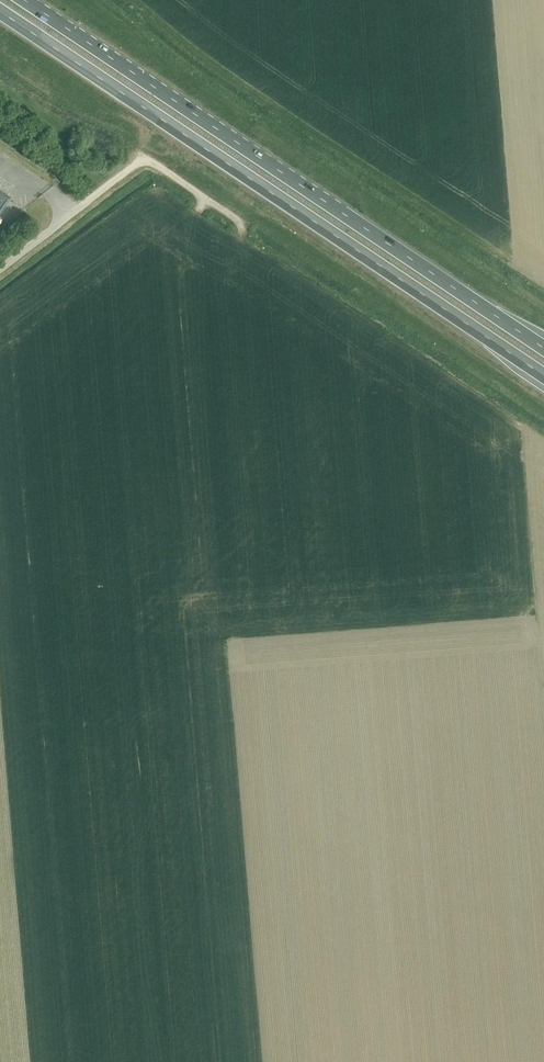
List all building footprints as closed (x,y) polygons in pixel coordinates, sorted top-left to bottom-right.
[(9,196),(8,195),(7,196),(0,191),(0,209),(9,196)]
